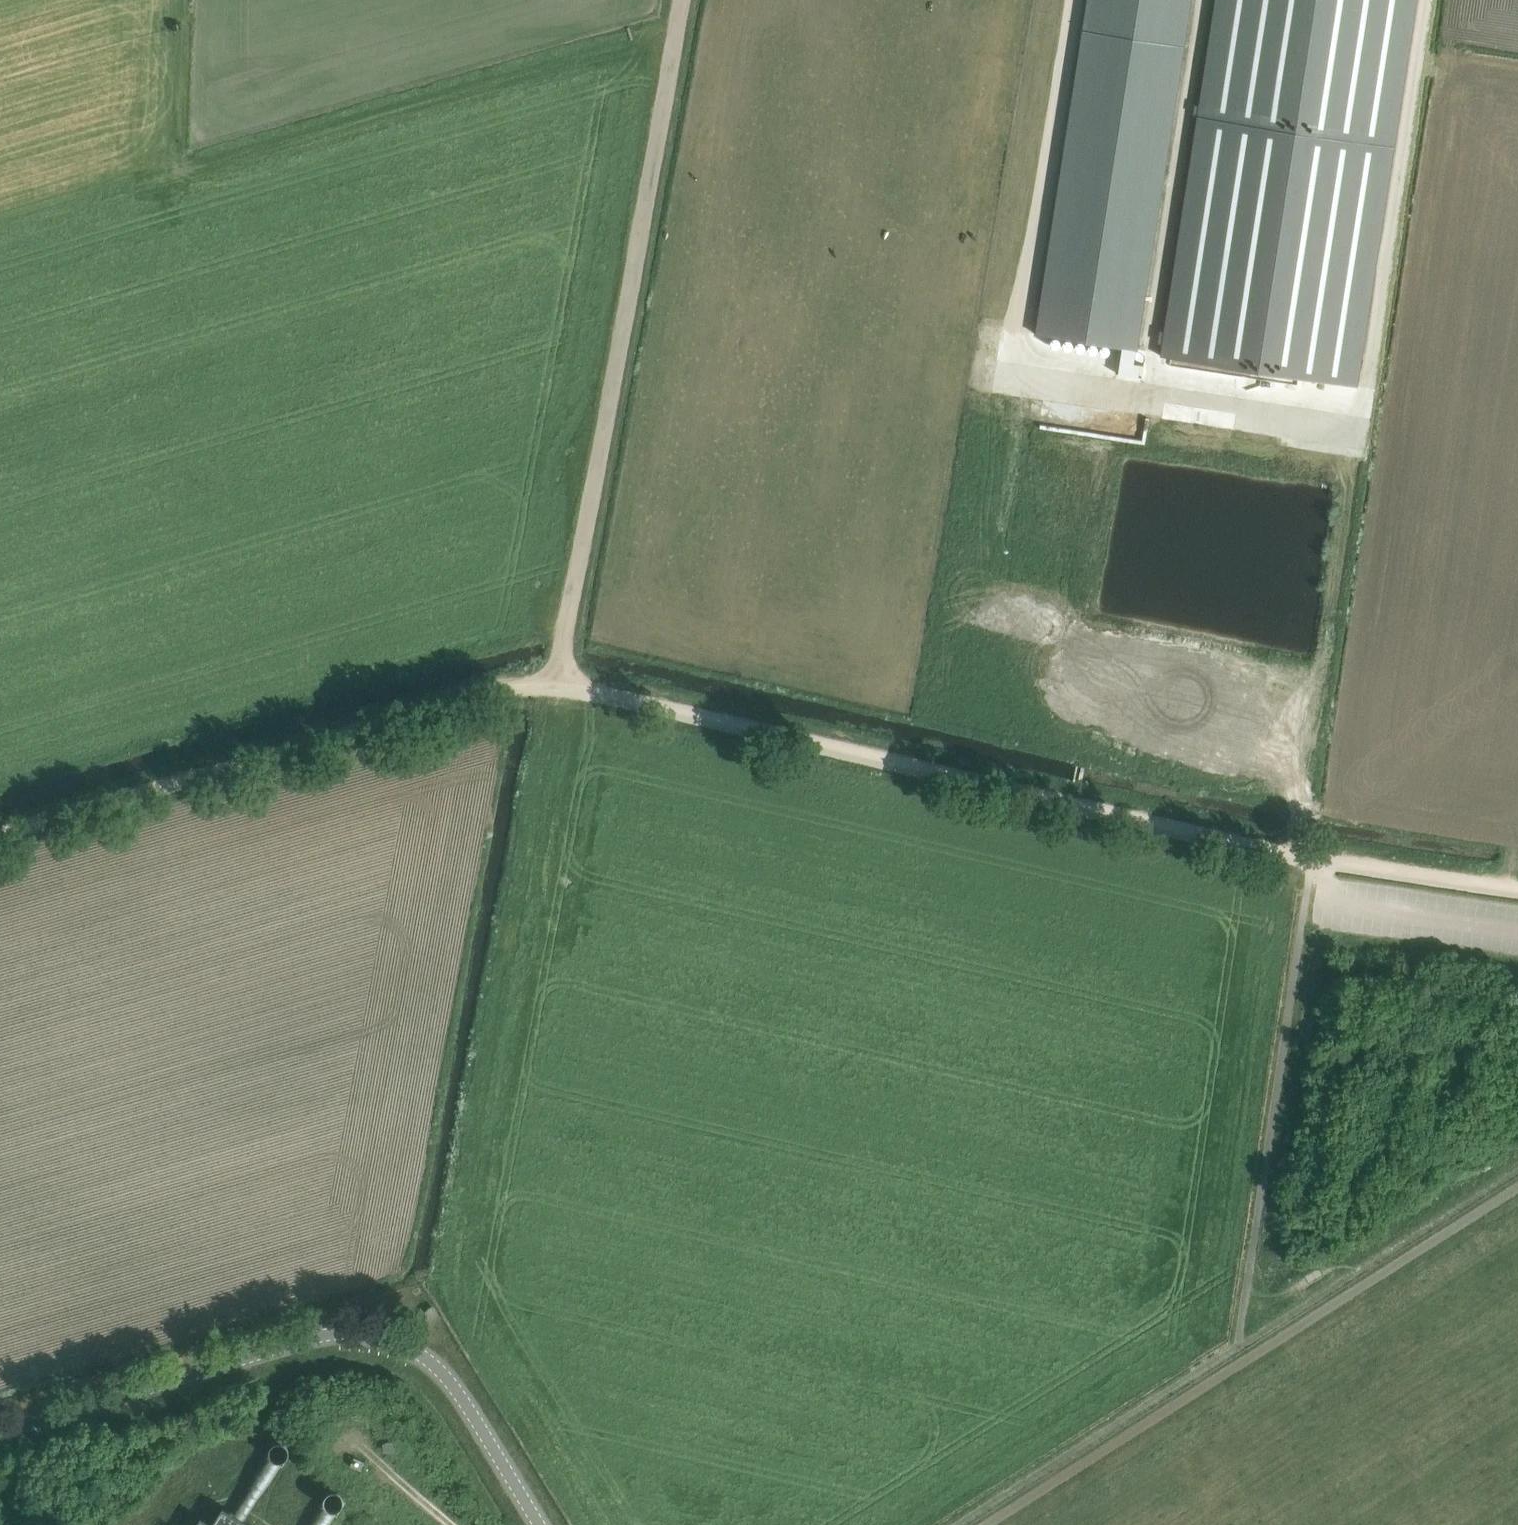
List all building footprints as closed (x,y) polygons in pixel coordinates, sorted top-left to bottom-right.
[(1038,334),(1136,349),(1190,0),(1089,0),(1038,334)] [(1160,342),(1164,343),(1162,356),(1357,385),(1416,0),(1217,0),(1201,106),(1197,105),(1195,116),(1199,117),(1166,332),(1162,331),(1160,342)] [(224,1507),(216,1518),(220,1521),(217,1524),(253,1524),(224,1507)]
